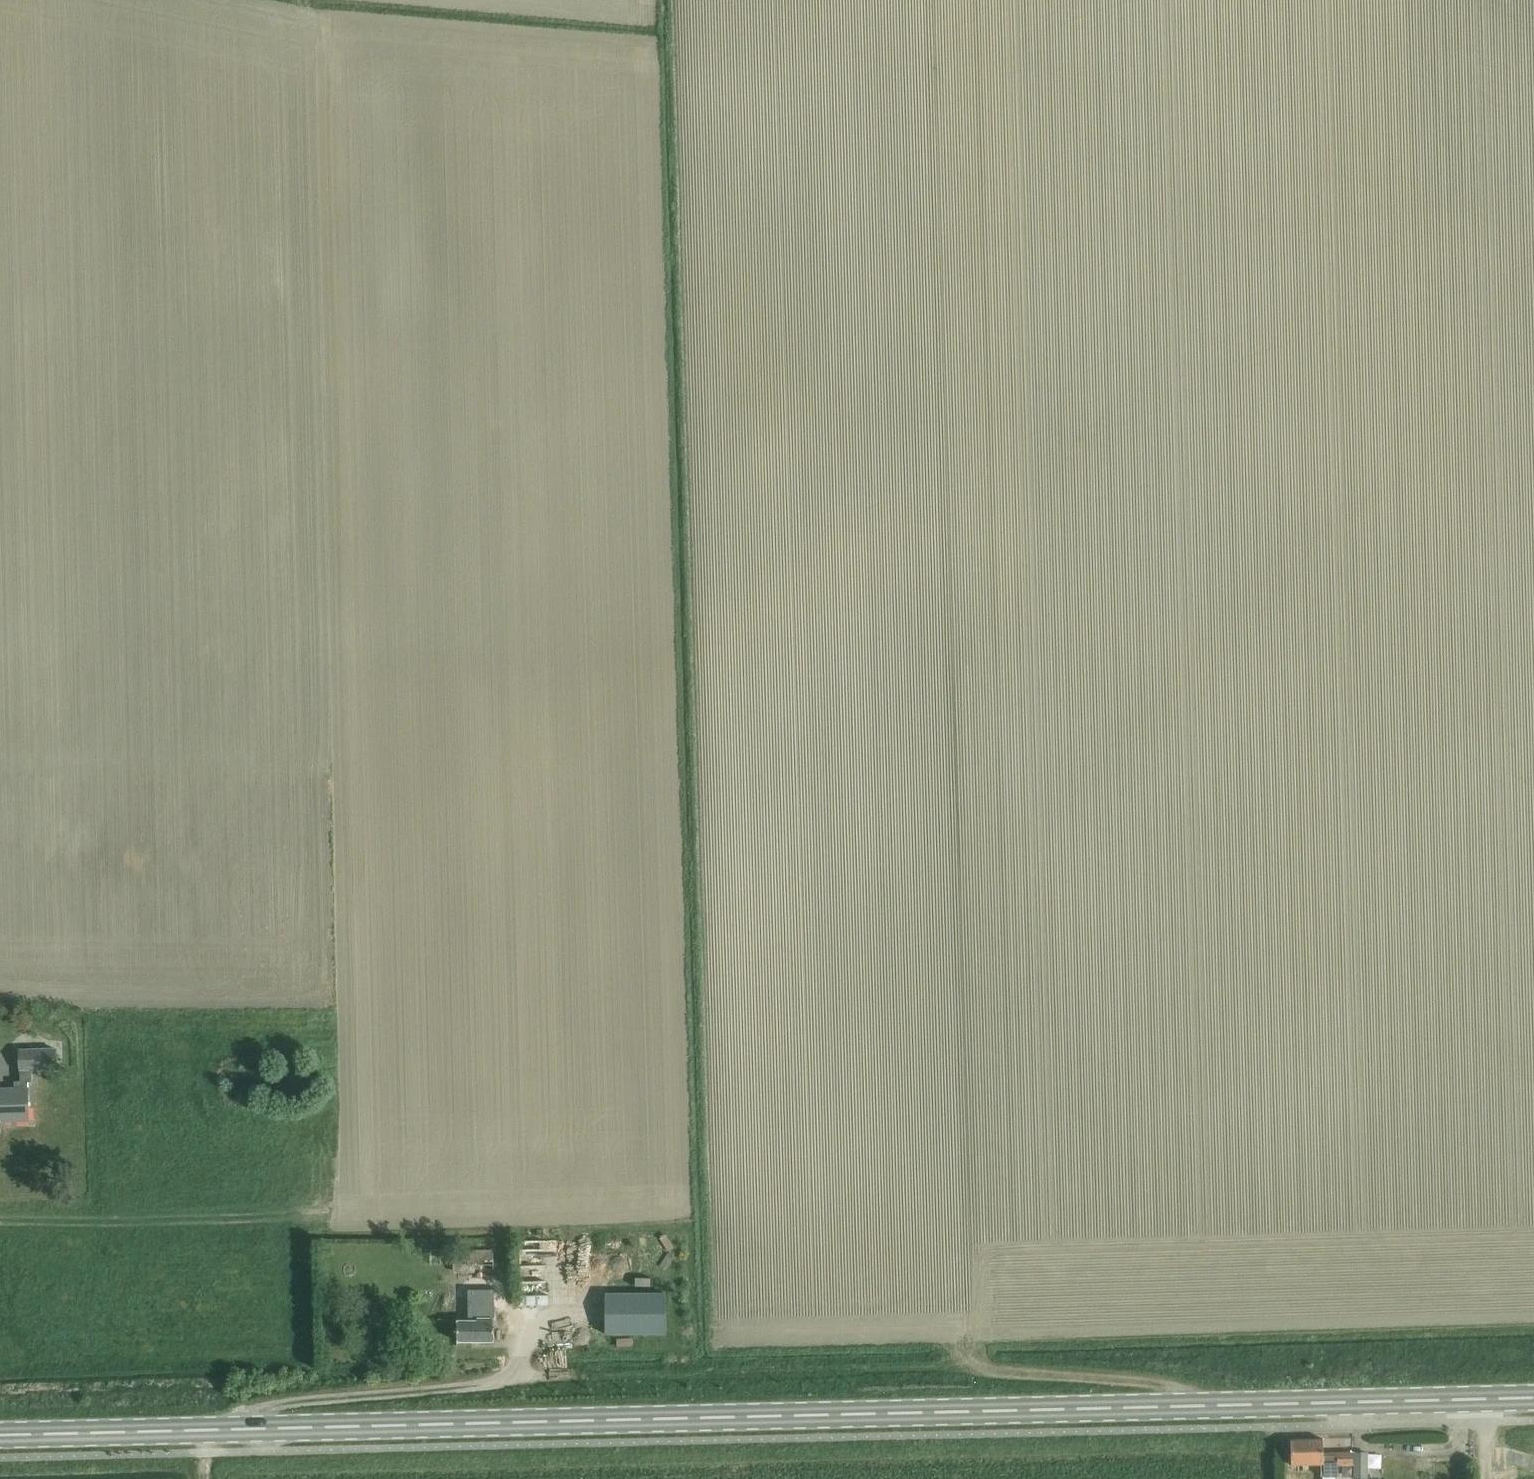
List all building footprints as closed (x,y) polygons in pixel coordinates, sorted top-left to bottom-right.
[(0,1091),(0,1123),(27,1123),(26,1081),(30,1081),(30,1068),(55,1068),(54,1050),(19,1051),(20,1082),(13,1083),(13,1090),(0,1091)] [(491,1272),(491,1251),(451,1250),(451,1271),(491,1272)] [(459,1323),(459,1343),(491,1343),(492,1291),(469,1290),(468,1306),(471,1306),(471,1314),(477,1314),(476,1323),(459,1323)] [(552,1304),(552,1292),(523,1293),(524,1305),(552,1304)] [(666,1292),(606,1293),(606,1325),(606,1335),(639,1335),(666,1334),(666,1293),(666,1292)] [(555,1342),(568,1340),(566,1327),(553,1329),(555,1342)] [(1322,1440),(1292,1440),(1293,1464),(1320,1464),(1320,1474),(1338,1474),(1338,1466),(1352,1465),(1352,1452),(1323,1452),(1322,1440)] [(1368,1452),(1355,1452),(1354,1478),(1368,1478),(1368,1452)]
